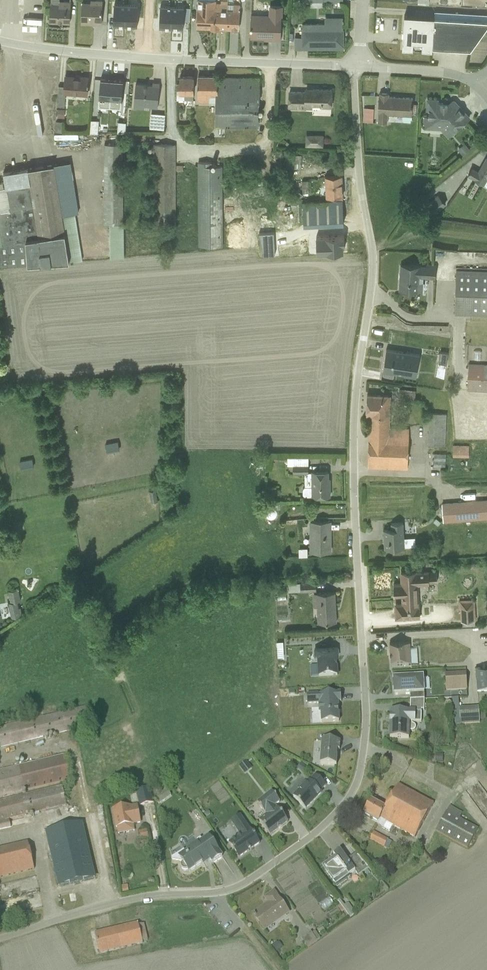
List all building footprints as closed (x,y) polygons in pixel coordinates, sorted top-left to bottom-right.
[(69,23),(70,1),(59,1),(59,0),(51,0),(50,22),(69,23)] [(101,25),(102,0),(91,0),(91,2),(82,2),(81,24),(101,25)] [(119,27),(135,27),(135,9),(128,9),(128,0),(117,0),(117,18),(120,18),(119,27)] [(197,27),(215,28),(216,3),(216,0),(198,0),(197,27)] [(221,3),(216,3),(215,28),(228,29),(227,4),(228,1),(221,0),(221,3)] [(233,4),(227,4),(228,29),(238,29),(239,4),(233,4)] [(269,40),(280,40),(281,17),(282,17),(283,6),(269,6),(269,15),(251,14),(250,37),(269,37),(269,40)] [(486,26),(486,20),(404,15),(402,48),(432,51),(432,47),(470,49),(486,26)] [(324,23),(302,23),(302,37),(295,37),(295,49),(343,49),(343,23),(343,21),(343,20),(343,18),(325,17),(324,23)] [(88,77),(65,76),(64,86),(58,85),(57,105),(64,106),(65,94),(87,96),(88,77)] [(177,84),(177,99),(184,99),(184,100),(193,100),(193,76),(180,76),(180,84),(177,84)] [(218,77),(198,76),(198,103),(215,103),(215,137),(257,138),(258,120),(258,109),(258,78),(218,77)] [(135,84),(133,109),(151,110),(151,108),(157,108),(160,83),(152,83),(152,86),(135,84)] [(289,92),(289,109),(312,109),(312,105),(320,105),(320,106),(331,107),(331,90),(306,89),(306,92),(289,92)] [(389,93),(379,93),(379,96),(377,114),(378,114),(378,122),(387,123),(387,115),(411,116),(413,98),(388,96),(389,93)] [(438,100),(427,100),(427,111),(429,111),(428,117),(425,117),(423,118),(423,123),(424,124),(423,129),(441,130),(448,137),(469,117),(454,101),(452,101),(446,106),(446,108),(443,107),(443,103),(438,103),(438,100)] [(103,129),(103,134),(115,134),(115,121),(105,121),(105,129),(103,129)] [(89,133),(100,133),(100,125),(89,125),(89,133)] [(184,139),(195,138),(194,125),(183,126),(184,139)] [(306,135),(306,145),(322,146),(322,136),(306,135)] [(175,144),(153,145),(153,223),(175,223),(175,171),(183,171),(183,165),(175,165),(175,144)] [(465,144),(458,150),(462,155),(469,149),(465,144)] [(123,151),(123,145),(103,145),(103,224),(123,224),(123,151)] [(472,168),(468,176),(484,185),(486,180),(486,157),(478,172),(472,168)] [(78,213),(69,162),(52,165),(61,216),(75,213),(78,213)] [(223,246),(222,166),(211,166),(210,162),(198,163),(199,246),(223,246)] [(5,188),(8,207),(0,209),(0,266),(67,260),(61,216),(52,165),(28,169),(30,184),(5,188)] [(28,169),(2,173),(5,188),(30,184),(28,169)] [(326,201),(342,200),(342,196),(341,175),(325,176),(326,197),(326,201)] [(289,190),(299,199),(303,195),(293,185),(289,190)] [(438,195),(423,208),(431,217),(446,204),(438,195)] [(302,202),(304,244),(344,242),(342,200),(326,201),(302,202)] [(75,213),(61,216),(67,260),(82,260),(75,213)] [(435,278),(436,265),(420,264),(420,266),(400,265),(399,291),(422,292),(423,277),(435,278)] [(486,316),(486,271),(456,270),(454,315),(486,316)] [(398,319),(374,315),(365,366),(389,370),(398,319)] [(454,329),(407,327),(406,356),(429,357),(429,355),(440,355),(440,357),(453,357),(454,329)] [(468,363),(467,391),(486,392),(486,364),(468,363)] [(425,372),(400,369),(398,384),(423,387),(425,372)] [(400,389),(399,398),(414,400),(415,391),(400,389)] [(369,415),(367,467),(407,468),(409,428),(389,428),(390,395),(367,395),(366,415),(369,415)] [(429,413),(427,446),(445,447),(446,414),(429,413)] [(469,445),(453,445),(453,457),(469,457),(469,445)] [(433,466),(445,467),(445,454),(434,454),(433,466)] [(308,457),(287,458),(287,465),(292,465),(292,473),(308,472),(308,457)] [(312,486),(305,486),(303,489),(303,494),(305,496),(330,495),(330,484),(328,484),(328,471),(312,472),(312,486)] [(442,503),(443,522),(486,519),(486,500),(442,503)] [(328,521),(310,521),(311,551),(328,551),(328,544),(330,544),(330,529),(328,529),(328,521)] [(383,530),(384,549),(404,548),(403,523),(391,523),(391,529),(383,530)] [(307,548),(299,548),(299,556),(307,556),(307,548)] [(437,583),(436,572),(428,572),(428,571),(401,572),(401,584),(393,584),(394,594),(402,594),(402,604),(395,604),(396,618),(420,617),(418,585),(429,585),(429,583),(437,583)] [(288,592),(316,590),(316,582),(288,583),(288,592)] [(11,618),(20,616),(17,602),(21,601),(18,589),(8,591),(10,603),(8,603),(11,618)] [(317,607),(317,623),(336,622),(335,592),(312,593),(313,607),(317,607)] [(475,621),(476,621),(475,600),(458,600),(459,608),(460,608),(461,622),(462,621),(462,626),(463,626),(463,627),(472,626),(475,626),(475,621)] [(390,644),(391,667),(410,666),(409,642),(390,644)] [(317,677),(337,676),(336,656),(338,656),(338,648),(314,649),(314,658),(316,658),(317,677)] [(475,667),(476,692),(486,692),(486,667),(475,667)] [(466,673),(444,675),(446,691),(467,690),(466,673)] [(410,700),(424,699),(423,678),(392,679),(393,683),(392,683),(392,691),(393,691),(393,695),(409,694),(410,700)] [(318,694),(306,694),(307,705),(318,704),(318,713),(320,713),(320,723),(338,722),(337,702),(341,702),(340,694),(318,695),(318,694)] [(390,724),(389,738),(409,739),(409,732),(412,732),(413,732),(414,731),(414,730),(415,729),(415,728),(415,726),(414,725),(413,725),(412,725),(412,722),(420,722),(421,711),(423,711),(424,699),(410,700),(410,710),(398,709),(398,712),(390,711),(390,716),(389,724),(390,724)] [(0,727),(0,745),(1,748),(45,738),(56,735),(90,726),(86,707),(0,727)] [(478,708),(459,709),(460,725),(479,724),(478,708)] [(340,742),(321,741),(320,765),(336,766),(337,756),(336,756),(336,750),(339,751),(340,742)] [(2,797),(72,780),(66,755),(25,765),(16,767),(0,771),(0,788),(2,797)] [(246,761),(238,767),(244,774),(251,768),(246,761)] [(298,790),(292,797),(305,810),(321,793),(320,791),(325,786),(314,775),(309,781),(308,780),(305,784),(303,782),(297,789),(298,790)] [(438,795),(403,776),(385,809),(371,801),(363,814),(377,822),(376,825),(389,832),(392,826),(414,838),(438,795)] [(62,786),(0,801),(0,830),(10,828),(9,820),(66,806),(62,786)] [(139,806),(153,802),(150,788),(136,791),(139,806)] [(166,790),(154,798),(158,804),(171,796),(166,790)] [(258,821),(270,836),(287,822),(275,806),(279,803),(279,802),(270,791),(256,803),(266,815),(258,821)] [(130,806),(111,809),(115,828),(116,828),(118,835),(134,831),(133,825),(141,824),(137,805),(131,806),(130,806)] [(449,806),(435,832),(467,849),(478,829),(459,819),(462,813),(449,806)] [(259,843),(240,815),(230,822),(239,836),(228,843),(238,858),(259,843)] [(82,825),(46,833),(58,886),(94,877),(82,825)] [(146,830),(137,832),(139,841),(148,839),(146,830)] [(369,840),(384,848),(384,847),(387,849),(391,842),(387,840),(373,832),(369,840)] [(222,857),(207,836),(178,857),(182,863),(182,864),(181,864),(181,865),(181,866),(180,867),(181,868),(181,869),(181,870),(182,871),(183,871),(184,871),(184,872),(185,872),(186,871),(187,871),(188,873),(208,859),(212,864),(222,857)] [(34,869),(27,842),(0,848),(0,877),(34,869)] [(322,867),(335,885),(355,872),(358,876),(368,868),(356,853),(346,860),(339,850),(333,855),(335,858),(322,867)] [(126,879),(119,880),(122,893),(128,892),(126,879)] [(380,887),(384,893),(388,890),(380,882),(379,883),(380,887)] [(253,915),(264,931),(288,914),(273,893),(265,898),(269,904),(253,915)] [(317,898),(319,903),(327,900),(325,895),(317,898)] [(337,902),(349,918),(355,914),(348,904),(344,906),(339,900),(337,902)] [(137,923),(94,934),(99,954),(142,944),(142,942),(138,926),(137,923)] [(143,925),(138,926),(142,942),(147,941),(143,925)] [(315,931),(311,934),(316,941),(320,939),(315,931)] [(316,941),(311,934),(310,932),(301,939),(307,948),(316,941)] [(271,946),(276,953),(282,948),(278,942),(277,943),(276,942),(271,946)]
